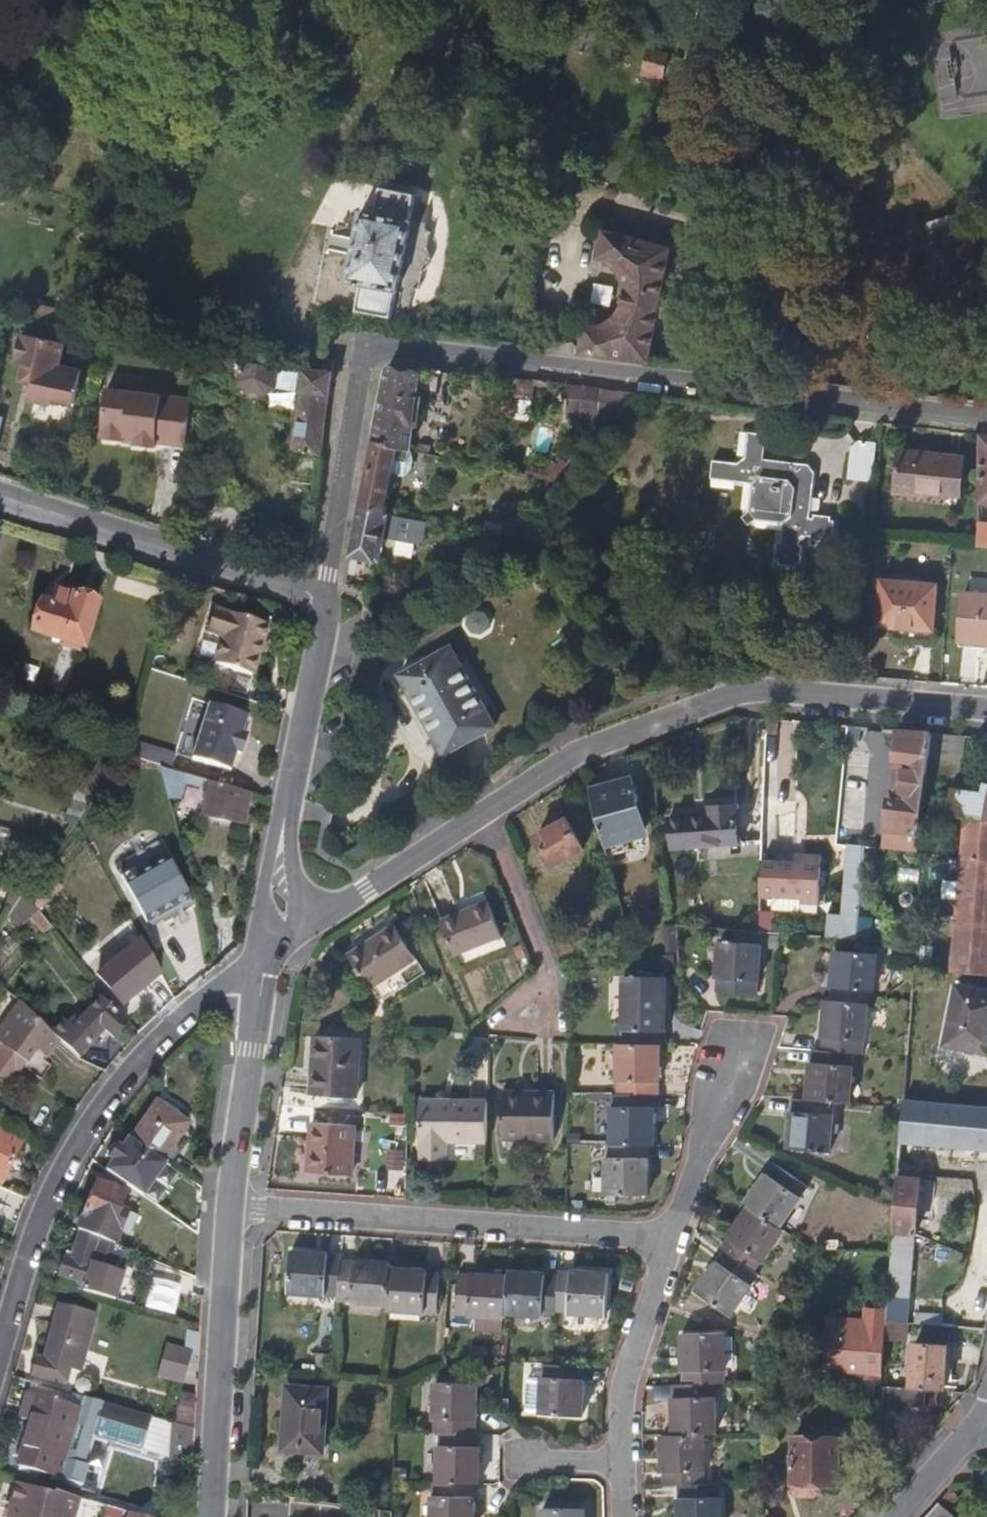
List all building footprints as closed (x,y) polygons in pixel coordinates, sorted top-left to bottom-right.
[(417,195),(381,188),(376,214),(362,211),(347,283),(361,286),(356,311),(391,319),(396,294),(399,292),(413,221),(411,221),(417,195)] [(963,224),(919,237),(944,320),(986,308),(986,307),(963,224)] [(688,257),(668,251),(638,244),(605,235),(599,261),(606,263),(612,266),(616,270),(621,274),(624,281),(627,288),(627,295),(627,300),(626,306),(625,310),(621,316),(617,321),(613,324),(607,328),(601,330),(596,331),(589,331),(584,331),(579,355),(646,363),(668,365),(684,280),(688,257)] [(72,311),(39,305),(37,322),(70,328),(72,311)] [(65,342),(22,332),(15,363),(22,365),(20,377),(34,380),(33,385),(29,401),(51,406),(53,399),(74,404),(82,369),(60,365),(65,342)] [(235,393),(273,398),(277,370),(240,364),(235,393)] [(292,390),(294,369),(279,366),(277,387),(292,390)] [(372,440),(398,446),(408,449),(419,373),(416,373),(386,368),(372,440)] [(294,369),(292,390),(302,392),(295,455),(321,460),(331,376),(294,369)] [(615,422),(620,391),(575,383),(570,414),(615,422)] [(192,398),(107,387),(102,431),(107,438),(120,439),(125,435),(136,436),(134,446),(155,449),(155,444),(185,448),(192,398)] [(848,418),(808,413),(806,432),(839,436),(847,430),(848,418)] [(764,435),(747,433),(745,456),(744,459),(736,465),(711,463),(710,478),(750,482),(748,512),(755,519),(782,521),(782,528),(775,534),(773,559),(778,559),(778,564),(794,565),(794,561),(800,561),(801,545),(797,545),(797,540),(803,535),(807,535),(807,539),(826,540),(826,536),(832,536),(833,521),(827,521),(827,516),(813,515),(812,519),(808,519),(813,472),(806,463),(762,459),(764,435)] [(359,506),(384,512),(398,446),(372,440),(359,506)] [(876,443),(855,441),(848,447),(845,479),(872,482),(876,443)] [(965,456),(895,447),(890,490),(914,493),(915,491),(960,496),(965,456)] [(424,521),(384,512),(359,506),(348,556),(374,561),(380,536),(414,543),(420,539),(424,521)] [(980,523),(979,544),(986,545),(986,523),(980,523)] [(934,585),(882,582),(878,625),(897,626),(931,629),(934,585)] [(96,602),(54,589),(49,606),(42,604),(33,631),(65,641),(63,647),(78,651),(80,646),(82,647),(96,602)] [(965,593),(962,639),(986,640),(986,594),(965,593)] [(225,615),(211,611),(205,632),(219,637),(211,663),(250,675),(255,658),(259,643),(265,625),(226,613),(225,615)] [(931,629),(897,626),(897,638),(930,641),(931,629)] [(494,727),(449,646),(397,675),(442,756),(494,727)] [(243,715),(187,699),(171,756),(226,773),(231,755),(236,756),(242,737),(237,736),(243,715)] [(918,731),(897,729),(894,760),(896,760),(906,761),(902,799),(892,798),(889,798),(886,829),(897,830),(894,849),(918,851),(928,768),(930,747),(917,744),(918,731)] [(141,743),(137,755),(168,765),(171,752),(141,743)] [(954,751),(930,747),(928,768),(951,773),(954,751)] [(906,761),(896,760),(892,798),(902,799),(906,761)] [(983,781),(953,774),(948,799),(977,806),(983,781)] [(640,795),(634,776),(589,789),(604,844),(643,832),(634,797),(640,795)] [(986,822),(986,782),(983,781),(977,806),(948,799),(945,814),(960,817),(986,822)] [(103,783),(90,800),(75,821),(83,834),(111,795),(104,782),(103,783)] [(246,793),(210,782),(202,807),(214,811),(216,805),(241,812),(246,793)] [(738,844),(735,803),(706,805),(706,813),(667,816),(669,849),(738,844)] [(241,812),(216,805),(214,811),(239,818),(241,812)] [(960,817),(958,855),(949,969),(986,973),(986,822),(960,817)] [(581,851),(566,820),(535,836),(550,867),(581,851)] [(8,828),(6,835),(0,834),(0,850),(35,860),(40,845),(21,840),(23,833),(8,828)] [(860,846),(844,844),(842,881),(858,882),(860,846)] [(818,856),(800,856),(800,867),(792,867),(792,863),(789,863),(759,863),(758,900),(771,900),(771,914),(798,914),(798,905),(817,905),(818,856)] [(191,897),(168,858),(139,875),(135,868),(120,877),(146,923),(191,897)] [(28,888),(36,904),(61,892),(53,876),(28,888)] [(23,891),(11,888),(5,907),(13,909),(24,892),(23,891)] [(501,936),(487,900),(467,908),(468,912),(440,923),(453,955),(501,936)] [(468,912),(467,908),(439,919),(440,923),(468,912)] [(413,959),(392,925),(345,956),(367,989),(413,959)] [(160,974),(141,941),(97,976),(121,1006),(160,974)] [(755,943),(714,941),(710,991),(751,993),(755,943)] [(826,1003),(861,1005),(865,1005),(868,955),(829,953),(826,1003)] [(956,984),(944,1041),(965,1045),(985,1049),(986,1041),(986,990),(956,984)] [(619,1043),(656,1044),(661,1044),(662,995),(621,994),(619,1043)] [(60,1040),(76,1056),(100,1032),(109,1041),(123,1027),(92,997),(55,1035),(60,1040)] [(55,1035),(20,1001),(5,1021),(3,1020),(0,1024),(0,1043),(0,1076),(3,1078),(19,1057),(25,1062),(28,1059),(40,1066),(60,1040),(55,1035)] [(861,1005),(826,1003),(820,1003),(817,1052),(846,1053),(857,1054),(861,1005)] [(358,1038),(313,1035),(309,1094),(354,1097),(358,1038)] [(985,1049),(965,1045),(963,1052),(986,1060),(986,1041),(985,1049)] [(615,1043),(614,1092),(652,1093),(654,1093),(656,1044),(619,1043),(615,1043)] [(842,1105),(846,1053),(817,1052),(805,1051),(801,1102),(826,1104),(842,1105)] [(652,1093),(614,1092),(609,1092),(609,1093),(608,1143),(645,1144),(650,1144),(652,1093)] [(554,1093),(500,1093),(500,1136),(554,1136),(554,1093)] [(485,1098),(420,1097),(420,1136),(423,1137),(423,1156),(448,1156),(449,1138),(485,1139),(485,1098)] [(902,1097),(901,1109),(898,1138),(897,1155),(986,1162),(986,1105),(902,1097)] [(154,1101),(130,1139),(161,1160),(186,1122),(154,1101)] [(822,1151),(826,1104),(801,1102),(787,1101),(783,1149),(822,1151)] [(352,1123),(307,1120),(303,1172),(348,1175),(352,1123)] [(0,1132),(0,1180),(20,1143),(0,1132)] [(169,1166),(161,1160),(130,1139),(128,1138),(120,1148),(116,1145),(107,1157),(111,1160),(104,1170),(147,1199),(169,1166)] [(643,1193),(645,1144),(608,1143),(606,1143),(606,1144),(605,1192),(643,1193)] [(387,1167),(402,1166),(401,1148),(385,1149),(387,1167)] [(742,1202),(747,1206),(776,1226),(805,1186),(771,1162),(742,1202)] [(920,1177),(895,1174),(892,1217),(891,1221),(889,1252),(887,1278),(906,1280),(910,1231),(915,1231),(920,1177)] [(81,1232),(120,1248),(125,1232),(121,1231),(127,1214),(117,1210),(123,1193),(97,1182),(78,1231),(81,1232)] [(776,1226),(747,1206),(719,1245),(753,1269),(781,1230),(776,1226)] [(120,1248),(81,1232),(71,1260),(67,1259),(62,1275),(88,1284),(85,1291),(107,1297),(125,1250),(120,1248)] [(289,1289),(339,1293),(342,1257),(342,1253),(292,1249),(289,1289)] [(757,1277),(721,1251),(693,1291),(728,1316),(757,1277)] [(342,1257),(339,1293),(339,1298),(340,1298),(388,1302),(392,1266),(392,1261),(342,1257)] [(442,1270),(392,1266),(388,1302),(388,1306),(439,1311),(442,1270)] [(563,1267),(562,1273),(559,1309),(608,1312),(611,1271),(563,1267)] [(558,1315),(559,1309),(562,1273),(510,1270),(509,1275),(506,1311),(558,1315)] [(506,1316),(506,1311),(509,1275),(461,1271),(457,1312),(506,1316)] [(906,1280),(887,1278),(885,1307),(903,1308),(906,1280)] [(843,1328),(883,1331),(884,1319),(885,1307),(866,1305),(865,1316),(827,1314),(826,1344),(842,1345),(843,1328)] [(62,1306),(55,1332),(87,1342),(94,1315),(62,1306)] [(903,1321),(884,1319),(883,1331),(882,1338),(902,1339),(903,1321)] [(880,1372),(882,1338),(883,1331),(843,1328),(842,1345),(841,1364),(840,1369),(880,1372)] [(187,1331),(182,1350),(189,1352),(197,1355),(198,1334),(187,1331)] [(87,1342),(55,1332),(46,1361),(37,1358),(33,1375),(63,1384),(68,1368),(79,1371),(87,1342)] [(679,1383),(711,1383),(721,1383),(721,1333),(679,1333),(679,1383)] [(910,1386),(925,1387),(943,1388),(947,1344),(913,1342),(910,1386)] [(842,1345),(826,1344),(825,1364),(841,1364),(842,1345)] [(180,1382),(189,1352),(182,1350),(165,1345),(157,1375),(180,1382)] [(586,1365),(546,1363),(544,1412),(584,1414),(586,1365)] [(434,1429),(440,1429),(474,1430),(476,1381),(436,1379),(434,1429)] [(711,1431),(711,1383),(679,1383),(670,1383),(670,1433),(700,1434),(711,1434),(711,1431)] [(925,1387),(910,1386),(879,1384),(877,1402),(923,1406),(925,1387)] [(326,1388),(288,1385),(284,1447),(321,1451),(326,1388)] [(140,1448),(150,1415),(81,1394),(78,1406),(49,1397),(49,1396),(26,1389),(19,1413),(31,1417),(17,1463),(82,1482),(87,1463),(83,1462),(92,1433),(140,1448)] [(194,1410),(182,1406),(170,1421),(171,1421),(192,1427),(194,1410)] [(169,1457),(190,1458),(192,1427),(171,1421),(169,1457)] [(440,1429),(438,1480),(473,1481),(478,1481),(480,1430),(474,1430),(440,1429)] [(700,1434),(670,1433),(661,1433),(661,1482),(661,1485),(676,1485),(700,1485),(700,1483),(700,1434)] [(838,1483),(839,1437),(793,1437),(793,1482),(838,1483)] [(473,1481),(438,1480),(433,1480),(432,1516),(471,1516),(473,1481)] [(17,1483),(7,1516),(10,1516),(72,1516),(78,1496),(56,1490),(55,1494),(17,1483)] [(715,1485),(700,1485),(676,1485),(676,1516),(715,1516),(715,1485)] [(951,1485),(937,1501),(946,1510),(955,1499),(951,1485)] [(952,1515),(946,1510),(937,1501),(923,1516),(952,1516),(952,1515)] [(541,1505),(541,1516),(580,1516),(580,1506),(541,1505)]
